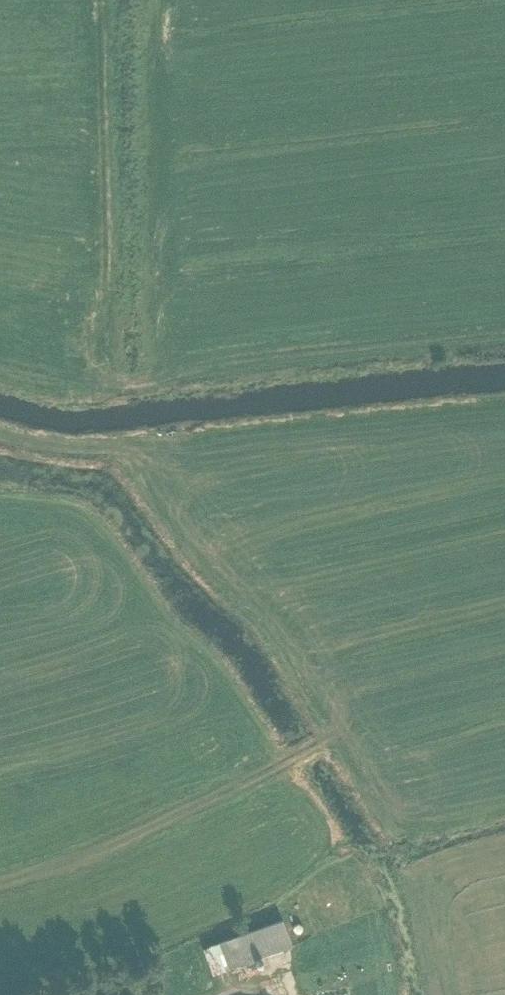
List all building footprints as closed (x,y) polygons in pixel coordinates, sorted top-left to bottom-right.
[(282,919),(218,941),(228,968),(292,944),(282,919)]
